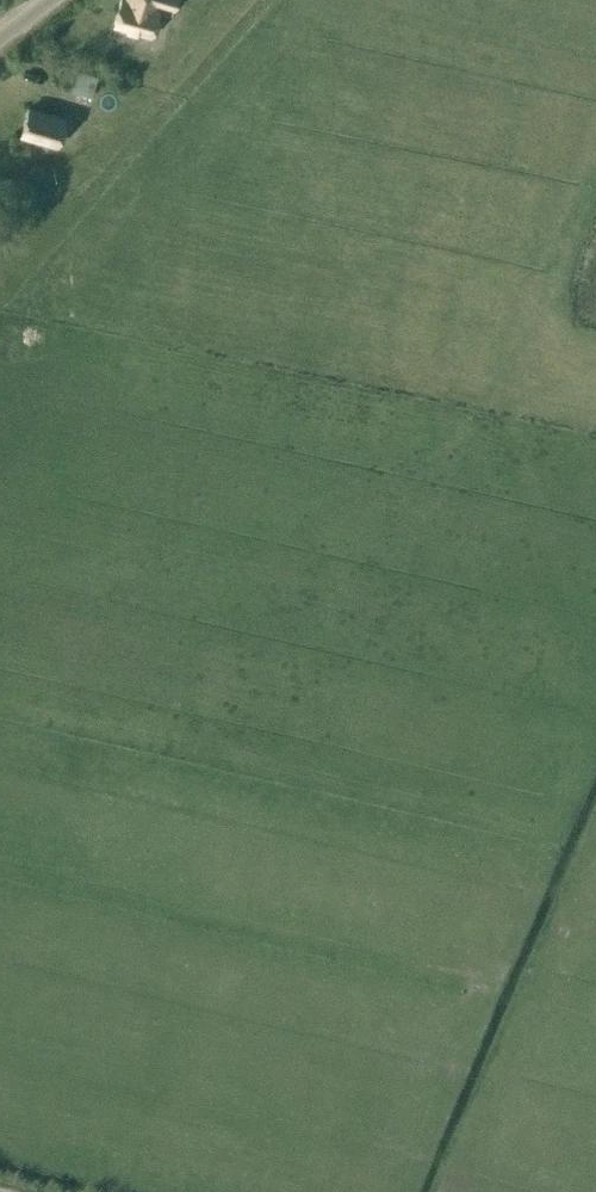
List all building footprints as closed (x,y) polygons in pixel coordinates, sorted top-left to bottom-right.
[(114,23),(150,34),(158,9),(170,13),(172,6),(174,6),(176,0),(121,0),(114,23)] [(78,65),(74,81),(94,87),(99,71),(78,65)] [(57,143),(64,119),(28,108),(21,133),(57,143)]
